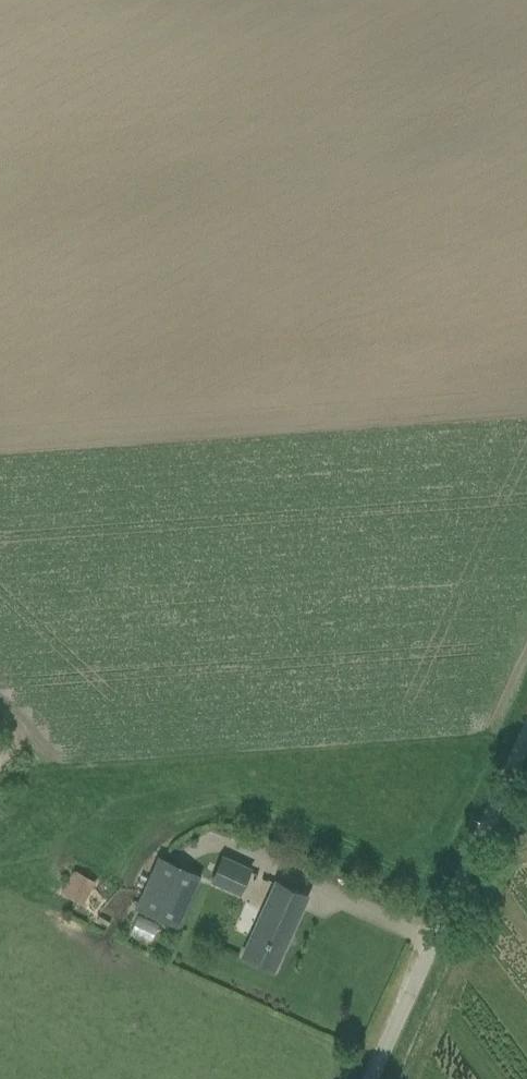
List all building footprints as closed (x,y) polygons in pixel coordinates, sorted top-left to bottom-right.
[(167,859),(159,856),(142,893),(137,906),(173,923),(196,872),(167,859)] [(244,885),(251,869),(223,856),(216,872),(244,885)] [(63,892),(82,903),(94,879),(75,869),(63,892)] [(277,880),(243,955),(275,970),(308,895),(277,880)]
